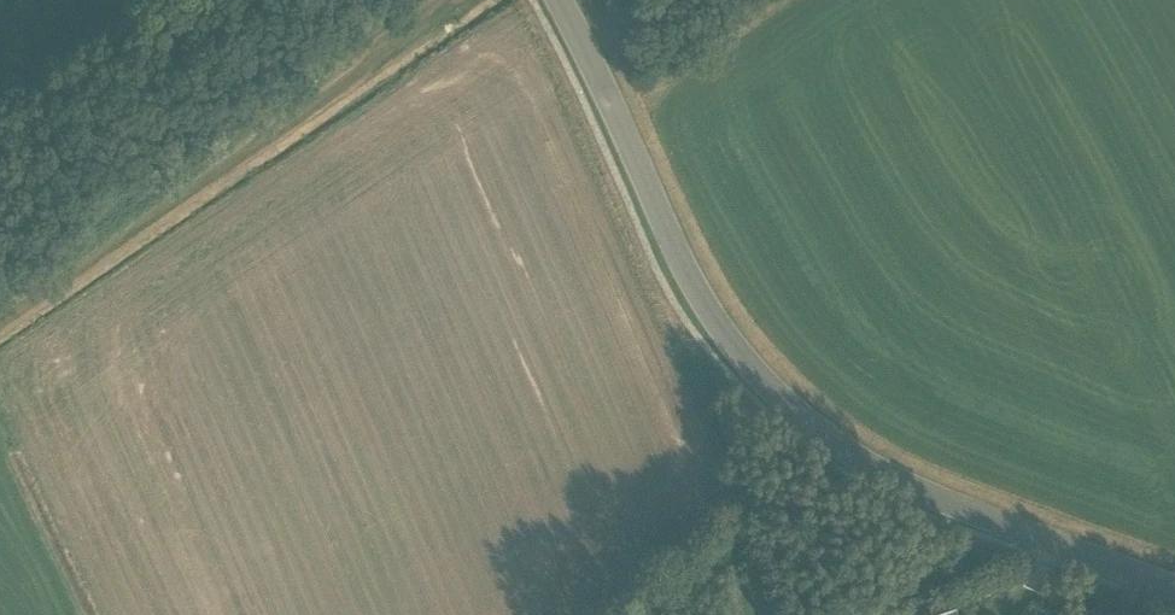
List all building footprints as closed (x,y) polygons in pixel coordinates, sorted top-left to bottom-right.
[(952,601),(933,607),(936,614),(957,614),(952,601)]
